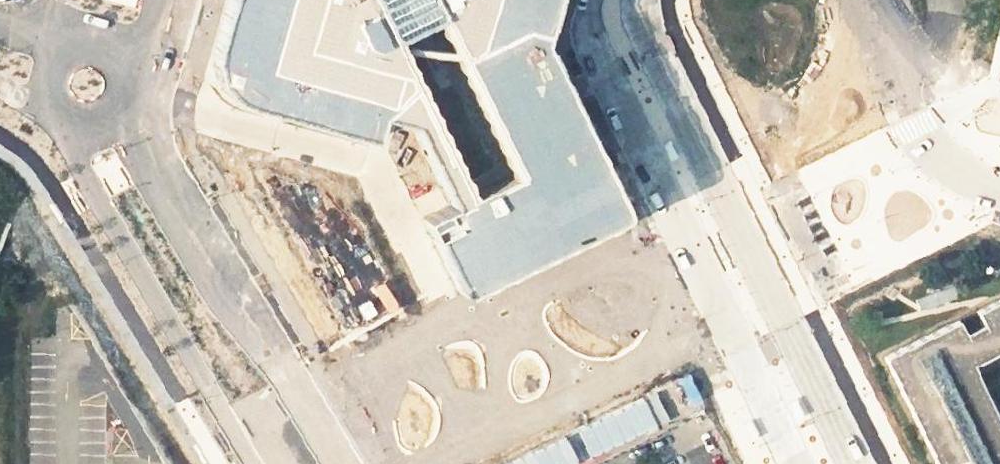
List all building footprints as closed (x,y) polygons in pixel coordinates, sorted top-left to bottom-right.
[(624,217),(626,210),(542,41),(553,0),(226,0),(216,36),(211,62),(215,79),(223,88),(235,98),(256,108),(372,140),(380,115),(412,126),(454,205),(442,210),(446,217),(428,225),(460,293),(571,244),(603,229),(624,217)] [(990,76),(999,70),(999,32),(990,76)] [(883,356),(935,463),(999,463),(999,299),(883,356)]
